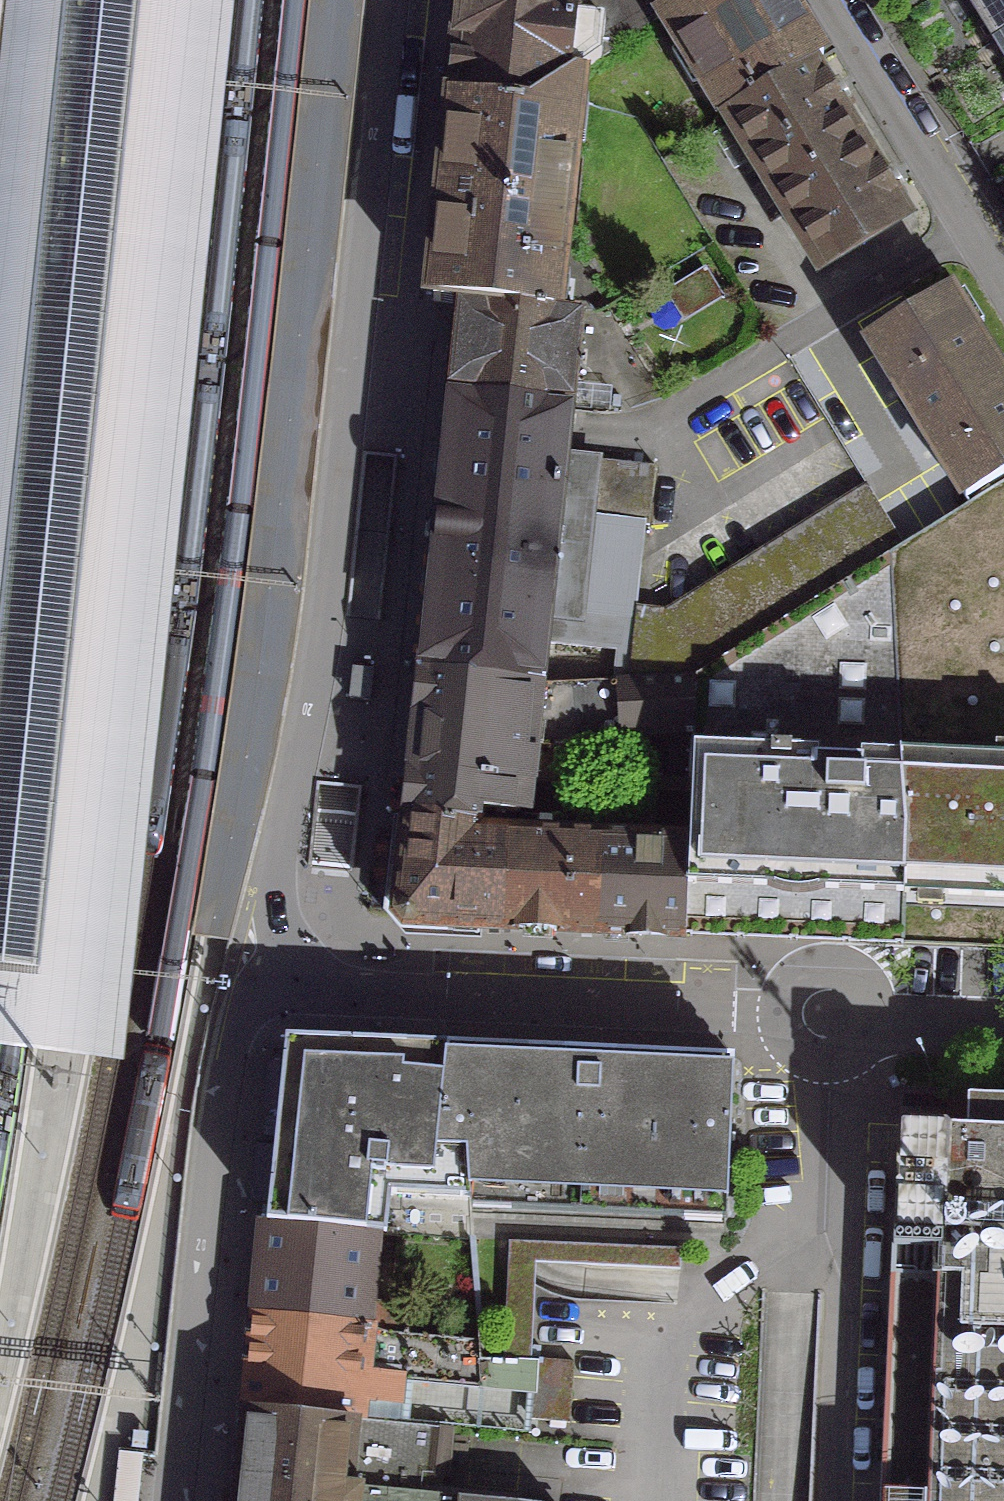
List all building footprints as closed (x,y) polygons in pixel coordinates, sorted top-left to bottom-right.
[(123,1063),(234,0),(0,0),(0,1051),(123,1063)] [(365,0),(309,0),(253,542),(196,937),(231,941),(253,858),(259,834),(268,793),(303,590),(330,328),(365,0)] [(605,21),(590,18),(576,17),(578,0),(459,0),(448,98),(455,99),(526,106),(578,71),(578,75),(591,66),(601,59),(605,21)] [(590,18),(605,21),(601,59),(653,20),(662,14),(660,12),(679,0),(592,0),(590,18)] [(810,63),(822,55),(789,0),(679,0),(660,12),(662,14),(663,16),(724,116),(727,114),(810,63)] [(990,43),(1003,35),(1003,0),(964,0),(990,43)] [(1003,67),(1003,35),(990,43),(1003,67)] [(823,79),(820,80),(810,63),(727,114),(772,189),(855,138),(837,108),(839,107),(841,102),(827,80),(823,79)] [(433,300),(462,302),(554,312),(574,112),(578,75),(578,71),(526,106),(455,99),(433,300)] [(876,167),(873,168),(855,138),(772,189),(820,267),(903,216),(890,196),(893,194),(894,190),(881,168),(876,167)] [(683,321),(725,297),(706,266),(665,290),(683,321)] [(943,294),(863,343),(961,501),(1003,474),(1003,393),(943,294)] [(462,302),(451,397),(569,409),(579,315),(554,312),(462,302)] [(429,607),(422,672),(541,683),(546,645),(617,652),(614,679),(630,677),(634,612),(644,524),(650,525),(655,465),(641,465),(564,457),(567,433),(569,409),(451,397),(449,421),(429,607)] [(961,501),(904,543),(888,552),(695,674),(690,765),(902,771),(1003,782),(1003,474),(961,501)] [(695,674),(888,552),(904,543),(898,534),(870,487),(667,615),(634,612),(630,677),(695,674)] [(373,668),(352,666),(350,697),(370,699),(373,668)] [(422,672),(406,815),(476,822),(478,809),(506,811),(514,812),(519,811),(521,806),(523,786),(529,786),(533,746),(541,683),(422,672)] [(625,787),(689,791),(690,765),(695,674),(630,677),(614,679),(541,683),(533,746),(595,753),(597,735),(622,734),(625,787)] [(689,791),(687,839),(685,884),(688,885),(903,894),(904,831),(902,771),(690,765),(689,791)] [(902,771),(904,831),(903,894),(1003,904),(1003,782),(902,771)] [(476,822),(406,815),(397,903),(416,925),(502,929),(506,831),(476,830),(476,822)] [(602,836),(506,831),(502,929),(598,933),(602,836)] [(687,839),(602,836),(598,933),(679,936),(685,937),(688,885),(685,884),(687,839)] [(447,1036),(286,1030),(265,1217),(383,1229),(387,1230),(391,1195),(464,1199),(465,1143),(436,1144),(447,1036)] [(734,1048),(447,1036),(436,1144),(465,1143),(464,1199),(726,1210),(734,1048)] [(984,1069),(983,1089),(1003,1090),(1003,1070),(984,1069)] [(963,1100),(962,1133),(944,1132),(941,1129),(897,1127),(893,1130),(884,1500),(1003,1500),(1003,1102),(963,1100)] [(378,1321),(383,1229),(265,1217),(255,1309),(378,1321)] [(618,1268),(619,1250),(583,1248),(583,1246),(504,1243),(503,1263),(618,1268)] [(255,1309),(244,1409),(345,1419),(347,1400),(393,1405),(396,1379),(475,1387),(472,1342),(378,1321),(255,1309)] [(537,1366),(530,1365),(526,1422),(564,1424),(569,1363),(537,1360),(537,1366)] [(400,1488),(402,1473),(437,1477),(442,1427),(345,1419),(244,1409),(241,1438),(238,1438),(234,1479),(236,1479),(234,1500),(537,1500),(400,1488)]
